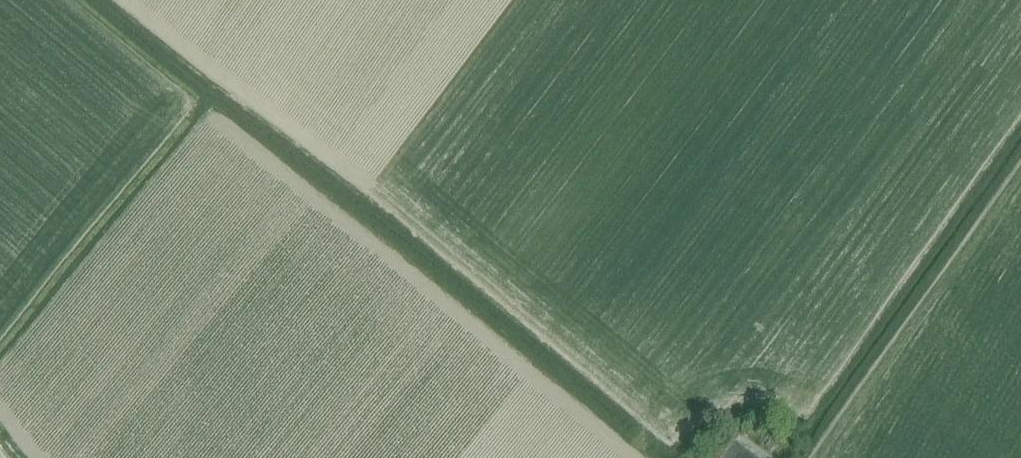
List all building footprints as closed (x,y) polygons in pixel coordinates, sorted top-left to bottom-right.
[(736,444),(732,448),(724,441),(711,457),(754,457),(736,444)]
